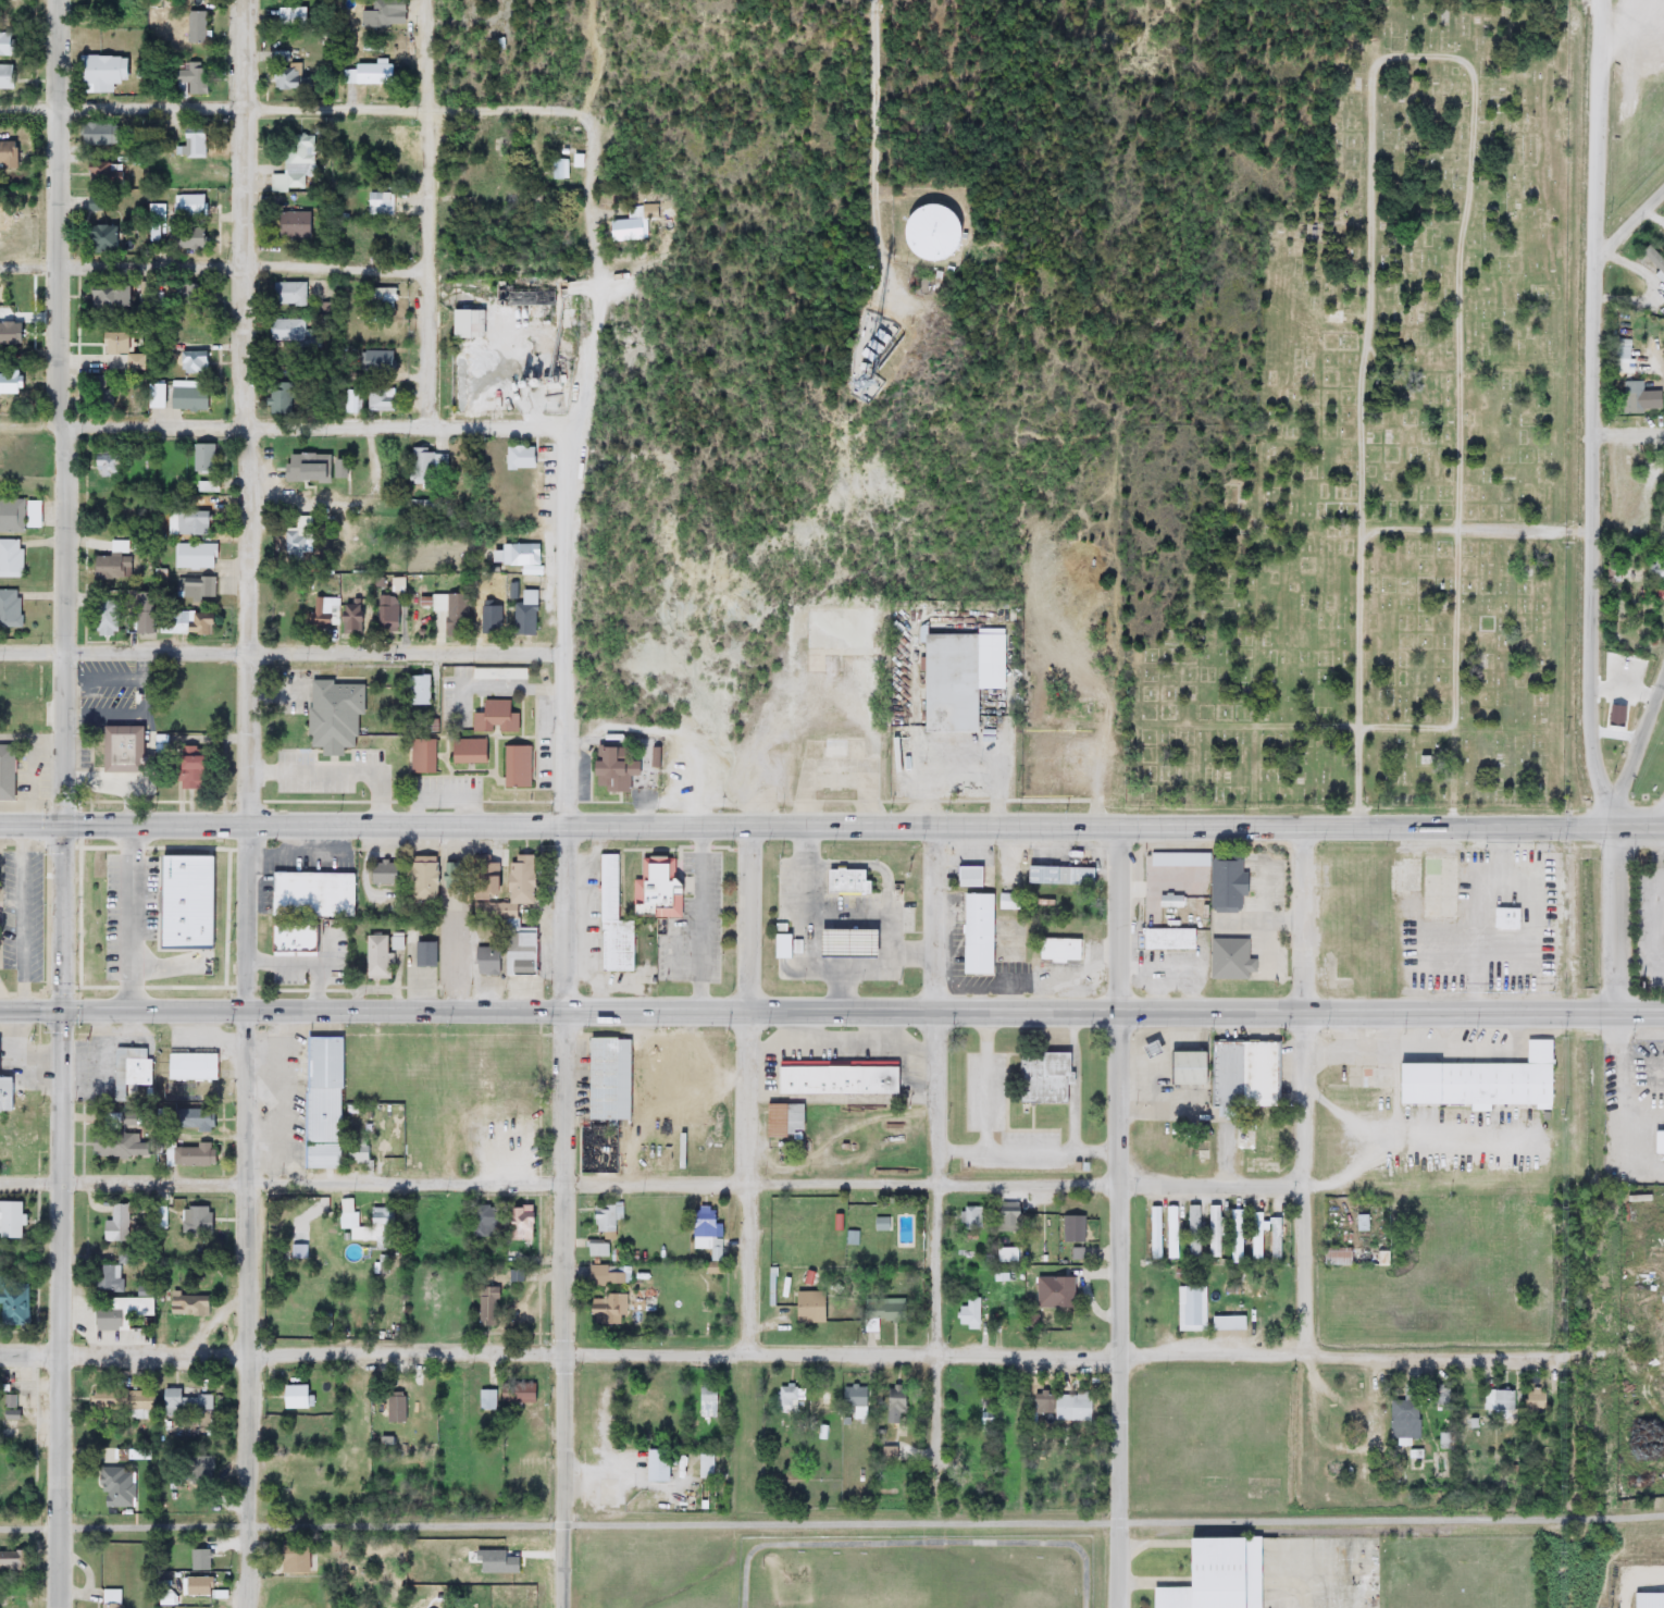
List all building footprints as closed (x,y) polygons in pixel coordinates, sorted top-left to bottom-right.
[(371,12),(371,0),(389,0),(389,25),(360,25),(360,12),(371,12)] [(303,25),(275,25),(275,8),(303,8),(303,25)] [(203,45),(186,45),(186,12),(203,12),(203,45)] [(111,94),(88,94),(89,84),(76,84),(76,57),(124,57),(124,84),(111,84),(111,94)] [(173,96),(173,71),(185,71),(185,63),(203,63),(203,96),(173,96)] [(9,89),(0,89),(0,65),(9,65),(9,89)] [(392,65),(392,85),(351,85),(351,65),(392,65)] [(303,78),(308,78),(308,89),(269,89),(269,66),(303,66),(303,78)] [(202,158),(179,158),(179,128),(202,128),(202,158)] [(12,166),(0,166),(0,141),(12,141),(12,166)] [(271,190),(271,175),(284,175),(284,153),(310,153),(310,190),(271,190)] [(119,163),(119,184),(84,183),(84,162),(119,163)] [(393,217),(367,217),(367,194),(393,194),(393,217)] [(103,211),(85,211),(86,196),(103,196),(103,211)] [(203,218),(173,218),(173,196),(203,196),(203,218)] [(149,243),(149,205),(164,205),(164,223),(159,223),(159,243),(149,243)] [(12,226),(0,226),(0,207),(12,207),(12,226)] [(903,207),(884,253),(916,266),(935,220),(903,207)] [(273,237),(273,212),(310,212),(310,237),(273,237)] [(112,226),(112,251),(80,251),(80,226),(112,226)] [(172,227),(200,230),(198,251),(170,248),(172,227)] [(903,281),(904,293),(891,294),(890,282),(903,281)] [(305,283),(305,306),(271,306),(271,283),(305,283)] [(89,309),(89,286),(126,286),(126,309),(89,309)] [(182,286),(200,286),(200,299),(182,299),(182,286)] [(395,288),(395,307),(364,307),(364,288),(395,288)] [(482,311),(482,338),(448,338),(448,311),(482,311)] [(197,318),(197,342),(173,342),(173,318),(197,318)] [(306,345),(266,345),(266,320),(306,320),(306,345)] [(16,346),(0,346),(0,322),(16,322),(16,346)] [(140,372),(100,371),(100,334),(138,334),(138,354),(140,354),(140,372)] [(393,351),(393,373),(373,373),(373,351),(393,351)] [(203,352),(203,373),(173,373),(173,352),(203,352)] [(18,395),(0,395),(0,372),(18,372),(18,395)] [(110,410),(85,410),(85,376),(110,376),(110,410)] [(1620,413),(1620,383),(1648,383),(1648,413),(1620,413)] [(144,410),(144,384),(161,384),(161,410),(144,410)] [(167,410),(167,384),(203,384),(203,410),(167,410)] [(266,415),(266,384),(291,384),(291,415),(266,415)] [(1652,404),(1663,389),(1663,413),(1652,404)] [(394,391),(394,411),(364,411),(364,391),(394,391)] [(212,445),(212,472),(191,472),(191,445),(212,445)] [(98,477),(98,466),(92,466),(92,446),(116,446),(116,477),(98,477)] [(531,470),(504,470),(504,446),(531,446),(531,470)] [(447,454),(448,482),(408,483),(408,448),(425,448),(425,454),(447,454)] [(283,454),(343,455),(342,481),(283,481),(283,454)] [(218,493),(195,493),(195,480),(218,480),(218,493)] [(195,496),(208,497),(208,507),(194,506),(195,496)] [(22,532),(0,532),(0,499),(37,499),(37,527),(22,527),(22,532)] [(176,534),(176,510),(206,510),(206,534),(176,534)] [(284,531),(305,531),(305,556),(284,556),(284,531)] [(20,577),(0,577),(0,539),(20,539),(20,577)] [(110,540),(128,540),(129,578),(91,578),(91,556),(110,556),(110,540)] [(214,568),(174,568),(174,543),(214,543),(214,568)] [(537,544),(537,565),(498,565),(498,544),(537,544)] [(1648,587),(1663,595),(1663,555),(1648,587)] [(176,577),(213,577),(213,596),(176,596),(176,577)] [(1663,592),(1645,587),(1643,596),(1660,601),(1663,592)] [(17,627),(0,627),(0,590),(17,590),(17,627)] [(126,633),(125,592),(149,591),(150,633),(126,633)] [(468,594),(468,632),(445,632),(445,611),(429,611),(429,594),(468,594)] [(376,632),(376,596),(395,596),(395,632),(376,632)] [(115,599),(115,634),(92,634),(92,599),(115,599)] [(337,633),(337,601),(359,601),(359,633),(337,633)] [(510,602),(534,603),(532,634),(509,633),(510,602)] [(185,634),(185,613),(210,613),(210,634),(185,634)] [(974,731),(921,731),(922,631),(1004,632),(1003,689),(974,689),(974,731)] [(498,668),(498,669),(524,669),(524,679),(501,679),(501,678),(471,678),(471,668),(498,668)] [(406,704),(406,676),(426,676),(426,704),(406,704)] [(361,714),(355,714),(353,747),(342,747),(340,756),(320,755),(320,747),(306,747),(309,680),(362,682),(361,714)] [(517,731),(471,731),(471,713),(481,713),(481,700),(508,701),(508,713),(517,713),(517,731)] [(1057,735),(1074,735),(1074,722),(1057,722),(1057,735)] [(99,772),(99,727),(135,727),(135,771),(99,772)] [(486,763),(449,763),(449,738),(486,739),(486,763)] [(409,740),(433,740),(433,774),(409,774),(409,740)] [(12,800),(0,800),(0,745),(12,745),(12,800)] [(175,789),(175,746),(201,746),(201,789),(175,789)] [(502,787),(502,746),(529,746),(529,787),(502,787)] [(623,792),(593,791),(593,775),(591,775),(592,746),(624,747),(623,792)] [(165,943),(165,933),(165,848),(224,848),(223,944),(165,943)] [(638,876),(646,876),(647,855),(654,855),(654,853),(673,853),(673,855),(680,855),(680,878),(683,883),(683,892),(687,892),(687,915),(660,914),(660,913),(636,913),(636,901),(638,901),(638,876)] [(617,855),(614,926),(632,926),(631,973),(597,972),(599,854),(617,855)] [(1209,867),(1148,866),(1148,854),(1241,855),(1241,913),(1209,913),(1209,867)] [(487,855),(487,863),(496,863),(496,900),(471,900),(471,855),(487,855)] [(505,976),(506,918),(472,918),(472,904),(505,904),(506,864),(512,864),(512,855),(532,855),(531,905),(518,905),(517,929),(534,929),(533,976),(505,976)] [(434,859),(434,902),(402,902),(402,859),(434,859)] [(365,885),(365,862),(395,862),(395,885),(365,885)] [(443,882),(443,863),(459,863),(459,882),(443,882)] [(830,891),(830,867),(841,867),(841,863),(850,863),(850,867),(870,867),(871,878),(876,878),(876,891),(830,891)] [(955,866),(979,866),(979,887),(955,887),(955,866)] [(1093,867),(1092,886),(1023,885),(1025,866),(1093,867)] [(270,915),(271,873),(355,875),(353,917),(270,915)] [(990,975),(960,975),(961,894),(991,895),(990,975)] [(1179,896),(1179,907),(1157,907),(1157,896),(1179,896)] [(1517,908),(1517,929),(1491,929),(1491,908),(1517,908)] [(268,924),(316,925),(315,954),(268,953),(268,924)] [(827,928),(884,928),(884,956),(827,956),(827,928)] [(1192,929),(1192,950),(1141,950),(1141,929),(1192,929)] [(385,935),(385,978),(363,978),(363,935),(385,935)] [(772,935),(787,935),(787,958),(772,958),(772,935)] [(1036,939),(1080,939),(1080,962),(1036,962),(1036,939)] [(1245,960),(1253,960),(1253,973),(1245,973),(1245,979),(1208,979),(1208,940),(1245,940),(1245,960)] [(435,942),(435,967),(414,967),(414,942),(435,942)] [(473,975),(473,948),(498,948),(498,975),(473,975)] [(342,1168),(302,1168),(305,1037),(344,1037),(342,1168)] [(585,1120),(585,1038),(626,1038),(626,1120),(585,1120)] [(1524,1064),(1525,1039),(1551,1040),(1550,1106),(1486,1106),(1486,1110),(1468,1110),(1468,1104),(1393,1103),(1393,1063),(1524,1064)] [(1212,1106),(1212,1042),(1277,1042),(1277,1106),(1212,1106)] [(123,1084),(123,1097),(105,1096),(108,1048),(145,1049),(145,1059),(150,1059),(149,1085),(123,1084)] [(1167,1051),(1205,1051),(1205,1084),(1167,1084),(1167,1051)] [(166,1080),(166,1052),(214,1052),(214,1080),(166,1080)] [(1017,1052),(1066,1052),(1066,1103),(1017,1102),(1017,1052)] [(893,1093),(774,1094),(774,1066),(893,1066),(893,1093)] [(9,1111),(0,1111),(0,1077),(9,1077),(9,1111)] [(762,1136),(762,1104),(802,1104),(800,1136),(762,1136)] [(212,1130),(182,1130),(182,1111),(212,1111),(212,1130)] [(100,1124),(100,1113),(134,1113),(134,1124),(100,1124)] [(1653,1130),(1663,1130),(1663,1154),(1653,1154),(1653,1130)] [(91,1134),(148,1134),(147,1158),(90,1158),(91,1134)] [(400,1135),(375,1135),(375,1161),(399,1161),(400,1135)] [(369,1138),(369,1163),(346,1163),(346,1138),(369,1138)] [(170,1146),(212,1146),(212,1166),(170,1166),(170,1146)] [(616,1221),(613,1234),(591,1232),(594,1202),(622,1207),(620,1221),(616,1221)] [(22,1238),(0,1238),(0,1203),(22,1203),(22,1238)] [(128,1203),(128,1242),(102,1242),(102,1222),(111,1222),(111,1203),(128,1203)] [(996,1203),(1018,1203),(1018,1232),(996,1232),(996,1203)] [(471,1236),(471,1205),(493,1205),(493,1236),(471,1236)] [(530,1240),(507,1240),(507,1205),(530,1205),(530,1240)] [(1144,1257),(1144,1205),(1157,1205),(1157,1257),(1144,1257)] [(1200,1259),(1187,1259),(1187,1205),(1200,1205),(1200,1259)] [(1208,1257),(1208,1205),(1220,1205),(1220,1257),(1208,1257)] [(692,1250),(691,1208),(711,1207),(712,1225),(720,1225),(720,1249),(692,1250)] [(1165,1258),(1165,1207),(1176,1207),(1176,1258),(1165,1258)] [(166,1229),(153,1229),(153,1208),(166,1208),(166,1229)] [(182,1234),(182,1208),(211,1208),(211,1234),(182,1234)] [(339,1240),(339,1213),(357,1213),(358,1227),(368,1227),(368,1208),(394,1208),(394,1240),(339,1240)] [(982,1208),(982,1229),(961,1229),(961,1208),(982,1208)] [(1262,1259),(1251,1259),(1251,1212),(1262,1212),(1262,1259)] [(1063,1242),(1063,1215),(1083,1216),(1083,1242),(1063,1242)] [(1354,1230),(1355,1215),(1365,1216),(1365,1232),(1354,1230)] [(1269,1259),(1269,1217),(1280,1217),(1280,1259),(1269,1259)] [(1229,1257),(1229,1223),(1239,1223),(1239,1257),(1229,1257)] [(1350,1248),(1350,1265),(1322,1265),(1322,1248),(1350,1248)] [(587,1265),(630,1265),(630,1287),(587,1287),(587,1265)] [(96,1291),(96,1266),(123,1266),(123,1291),(96,1291)] [(1035,1308),(1035,1278),(1073,1278),(1073,1308),(1035,1308)] [(25,1323),(0,1323),(0,1285),(25,1285),(25,1323)] [(477,1327),(477,1287),(496,1287),(496,1327),(477,1327)] [(793,1323),(793,1291),(821,1291),(821,1323),(793,1323)] [(166,1315),(166,1297),(207,1297),(207,1315),(166,1315)] [(92,1331),(92,1298),(150,1298),(150,1318),(114,1318),(114,1331),(92,1331)] [(978,1329),(955,1329),(955,1307),(964,1307),(964,1298),(978,1298),(978,1329)] [(878,1321),(878,1332),(862,1332),(864,1299),(902,1300),(901,1321),(878,1321)] [(586,1318),(586,1300),(612,1300),(612,1318),(586,1318)] [(1200,1325),(1181,1325),(1181,1300),(1200,1300),(1200,1325)] [(281,1408),(281,1380),(303,1380),(303,1408),(281,1408)] [(778,1384),(797,1385),(797,1393),(805,1393),(805,1409),(777,1409),(778,1384)] [(697,1418),(697,1385),(716,1385),(716,1418),(697,1418)] [(532,1387),(532,1403),(500,1403),(500,1387),(532,1387)] [(842,1411),(842,1387),(865,1387),(865,1411),(842,1411)] [(161,1389),(181,1388),(181,1396),(213,1395),(213,1413),(161,1414),(161,1389)] [(90,1389),(152,1390),(152,1413),(126,1413),(126,1412),(89,1412),(90,1389)] [(495,1389),(495,1411),(479,1411),(479,1389),(495,1389)] [(904,1389),(904,1424),(881,1424),(881,1389),(904,1389)] [(1483,1413),(1483,1390),(1512,1390),(1512,1413),(1483,1413)] [(830,1391),(830,1412),(808,1412),(808,1391),(830,1391)] [(1053,1421),(1053,1409),(1032,1409),(1033,1391),(1092,1394),(1091,1422),(1053,1421)] [(403,1393),(403,1422),(385,1422),(385,1393),(403,1393)] [(1417,1400),(1417,1438),(1390,1438),(1390,1400),(1417,1400)] [(978,1426),(978,1413),(992,1414),(991,1427),(978,1426)] [(880,1461),(880,1447),(895,1447),(895,1461),(880,1461)] [(666,1482),(645,1482),(645,1449),(666,1449),(666,1482)] [(212,1456),(212,1480),(183,1480),(183,1456),(212,1456)] [(98,1468),(132,1468),(132,1507),(98,1507),(98,1468)] [(1256,1537),(1256,1607),(1150,1607),(1150,1587),(1181,1587),(1181,1537),(1256,1537)] [(308,1571),(278,1571),(278,1543),(308,1543),(308,1571)] [(209,1570),(188,1570),(188,1549),(209,1549),(209,1570)] [(24,1571),(0,1571),(0,1551),(24,1551),(24,1571)] [(183,1596),(183,1591),(170,1591),(170,1573),(182,1573),(182,1578),(211,1578),(211,1596),(183,1596)] [(120,1591),(120,1607),(99,1607),(99,1591),(120,1591)]
